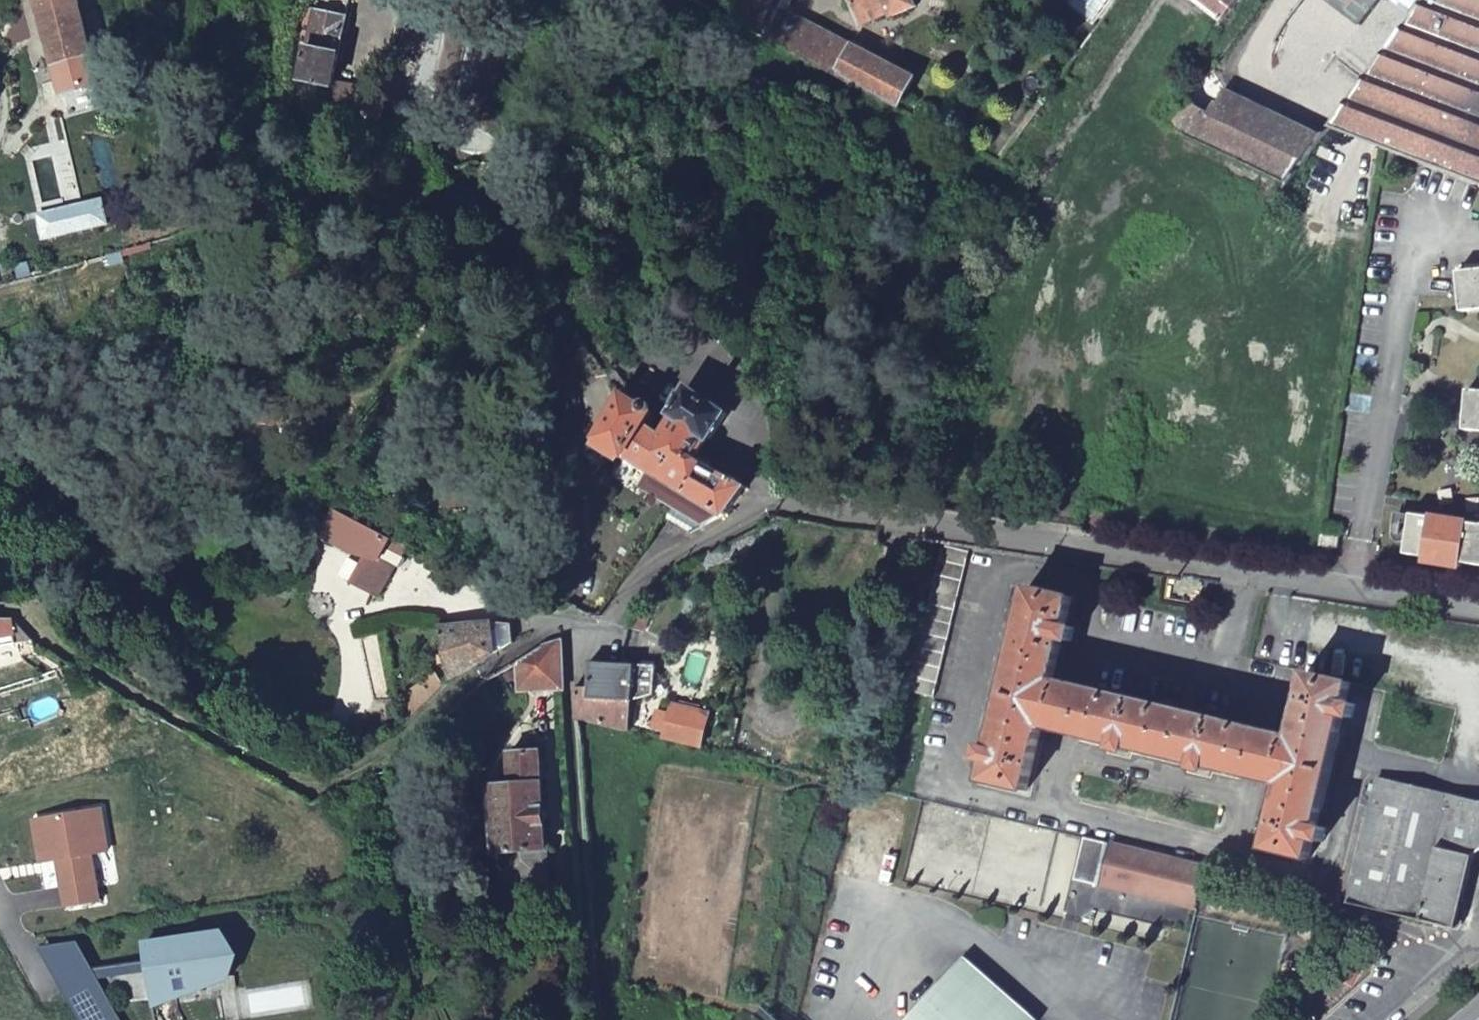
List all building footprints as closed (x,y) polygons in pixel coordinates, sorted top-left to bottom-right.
[(74,0),(36,0),(63,93),(67,91),(98,83),(74,0)] [(748,18),(764,25),(775,0),(756,0),(748,18)] [(777,8),(785,12),(791,0),(781,0),(777,8)] [(862,25),(900,8),(903,13),(917,6),(914,0),(852,0),(862,25)] [(1220,23),(1237,0),(1191,0),(1220,23)] [(1395,0),(1326,0),(1358,24),(1303,96),(1332,119),(1414,14),(1395,0)] [(1414,14),(1332,119),(1323,130),(1377,148),(1478,183),(1478,0),(1424,0),(1414,14)] [(1414,14),(1424,0),(1395,0),(1414,14)] [(764,38),(899,109),(915,80),(892,67),(785,12),(777,8),(764,38)] [(331,85),(344,17),(314,11),(313,13),(307,12),(301,45),(307,47),(300,79),(331,85)] [(333,104),(366,117),(369,86),(336,82),(333,104)] [(104,102),(98,83),(67,91),(73,112),(104,102)] [(1302,158),(1323,130),(1332,119),(1303,96),(1283,122),(1224,94),(1212,110),(1248,128),(1246,132),(1302,158)] [(1208,116),(1186,101),(1168,126),(1193,138),(1208,116)] [(1208,116),(1193,138),(1284,182),(1302,158),(1246,132),(1248,128),(1212,110),(1208,116)] [(1455,272),(1459,312),(1478,310),(1478,269),(1455,272)] [(670,504),(663,515),(689,535),(724,513),(745,486),(738,482),(740,478),(731,473),(729,475),(695,455),(707,436),(710,438),(726,413),(687,388),(672,414),(674,415),(662,436),(644,424),(651,412),(621,394),(595,437),(647,468),(637,484),(650,492),(647,497),(654,501),(657,496),(670,504)] [(1465,390),(1462,430),(1478,431),(1478,391),(1465,390)] [(376,533),(334,510),(321,535),(351,551),(364,556),(349,583),(377,598),(394,566),(396,567),(400,567),(404,560),(402,556),(399,555),(403,548),(389,540),(379,534),(376,533)] [(1410,514),(1403,554),(1423,557),(1422,560),(1460,567),(1461,562),(1478,565),(1478,524),(1410,514)] [(1339,537),(1320,535),(1319,544),(1337,547),(1339,537)] [(968,547),(941,541),(907,687),(934,694),(968,547)] [(1338,736),(1352,683),(1307,673),(1291,735),(1272,731),(1074,682),(1054,677),(1073,595),(1029,584),(1012,654),(1014,655),(997,726),(995,726),(982,778),(1026,789),(1042,725),(1063,730),(1261,778),(1280,783),(1265,848),(1309,858),(1322,806),(1319,805),(1336,735),(1338,736)] [(37,629),(14,611),(0,612),(0,637),(37,629)] [(492,622),(442,625),(452,678),(514,639),(513,624),(492,622)] [(540,647),(516,662),(520,689),(564,688),(563,686),(560,640),(540,647)] [(658,666),(619,664),(589,662),(588,688),(575,687),(576,719),(629,731),(636,702),(656,693),(658,666)] [(433,674),(396,699),(401,733),(403,732),(446,688),(433,674)] [(664,737),(703,746),(709,720),(672,706),(664,737)] [(549,881),(540,751),(510,753),(512,784),(490,785),(494,851),(500,851),(502,885),(549,881)] [(1376,778),(1346,901),(1454,928),(1460,921),(1464,903),(1462,897),(1472,856),(1478,850),(1478,802),(1376,778)] [(111,850),(103,808),(42,819),(50,862),(60,860),(66,858),(67,865),(63,871),(69,906),(103,900),(97,866),(86,868),(83,856),(95,853),(111,850)] [(50,862),(42,819),(37,820),(44,863),(50,862)] [(1206,865),(1089,838),(1080,880),(1164,899),(1167,888),(1199,895),(1206,865)] [(83,856),(86,868),(97,866),(95,853),(83,856)] [(1199,895),(1167,888),(1164,899),(1196,907),(1199,895)] [(178,1000),(180,1007),(216,1002),(215,994),(235,991),(226,934),(206,937),(213,980),(176,986),(178,1000)] [(146,947),(155,1003),(178,1000),(176,986),(213,980),(206,937),(146,947)] [(1039,1019),(966,955),(907,1019),(1039,1019)]
